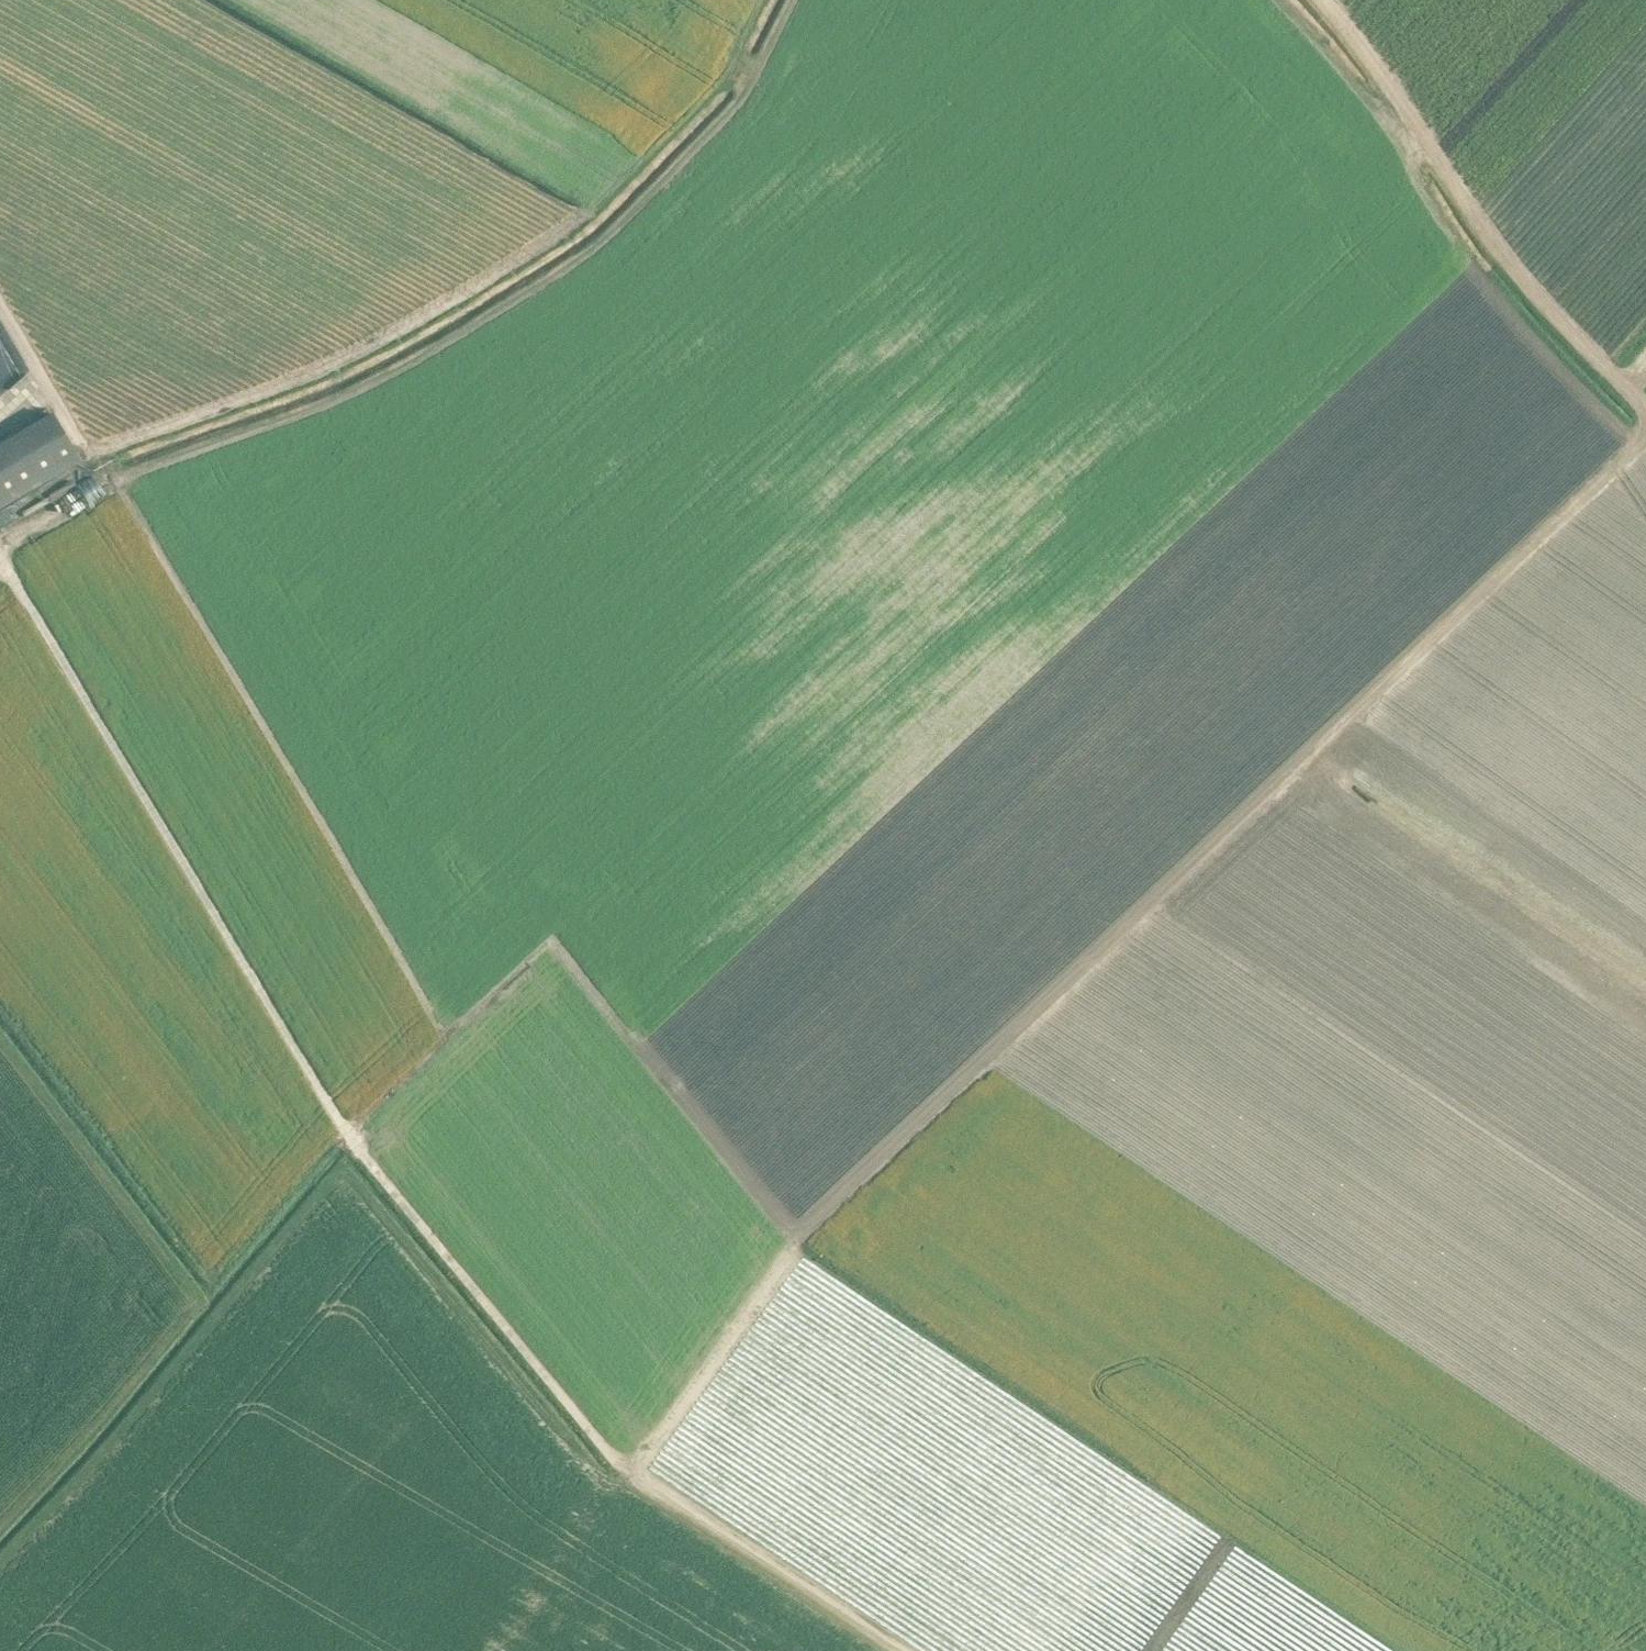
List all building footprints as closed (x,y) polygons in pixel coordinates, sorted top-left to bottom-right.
[(81,461),(52,411),(0,442),(0,509),(81,461)]
